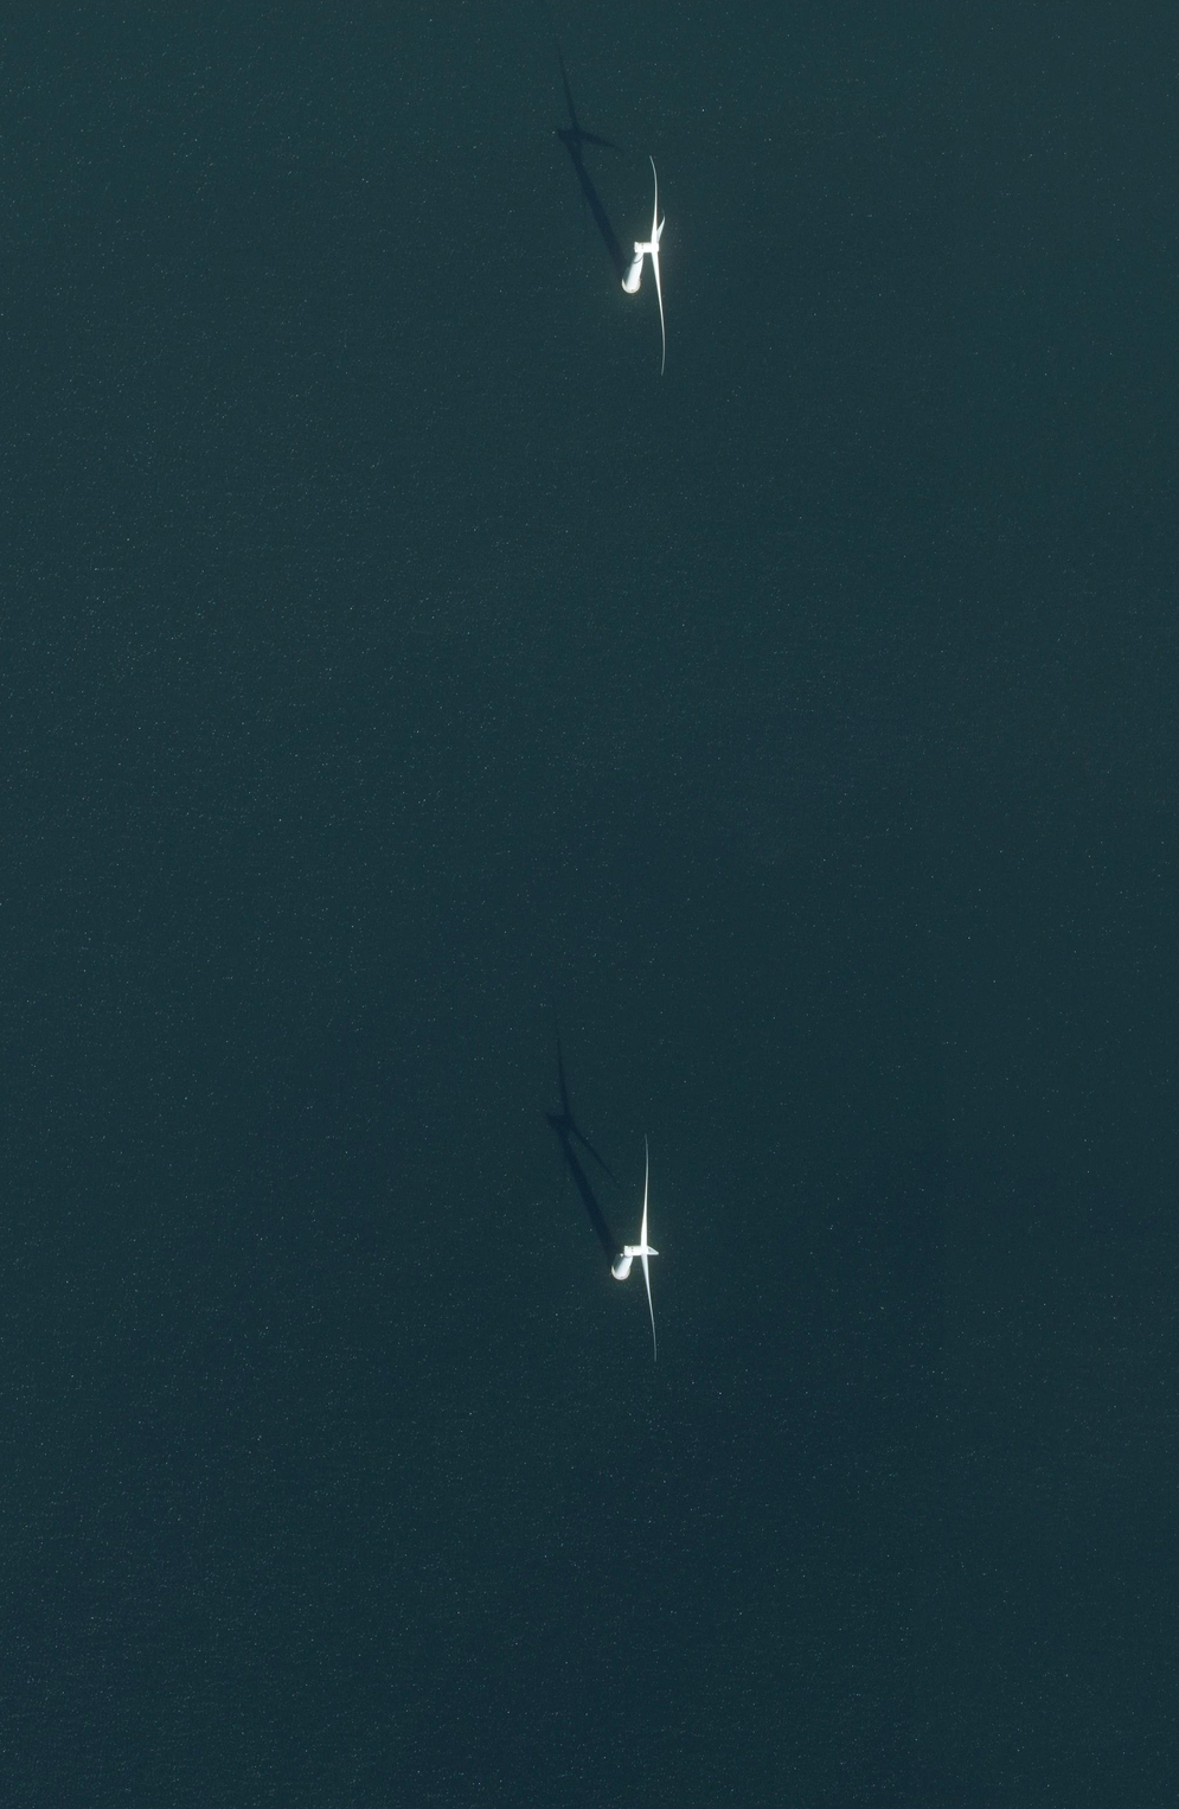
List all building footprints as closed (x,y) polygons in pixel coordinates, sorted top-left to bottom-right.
[(624,286),(623,288),(624,291),(626,293),(628,294),(631,294),(633,293),(635,290),(635,288),(634,285),(632,283),(629,283),(626,284),(624,286)] [(615,1269),(614,1272),(614,1275),(616,1277),(619,1278),(622,1278),(624,1276),(625,1274),(626,1271),(624,1269),(622,1267),(619,1266),(617,1267),(615,1269)]
